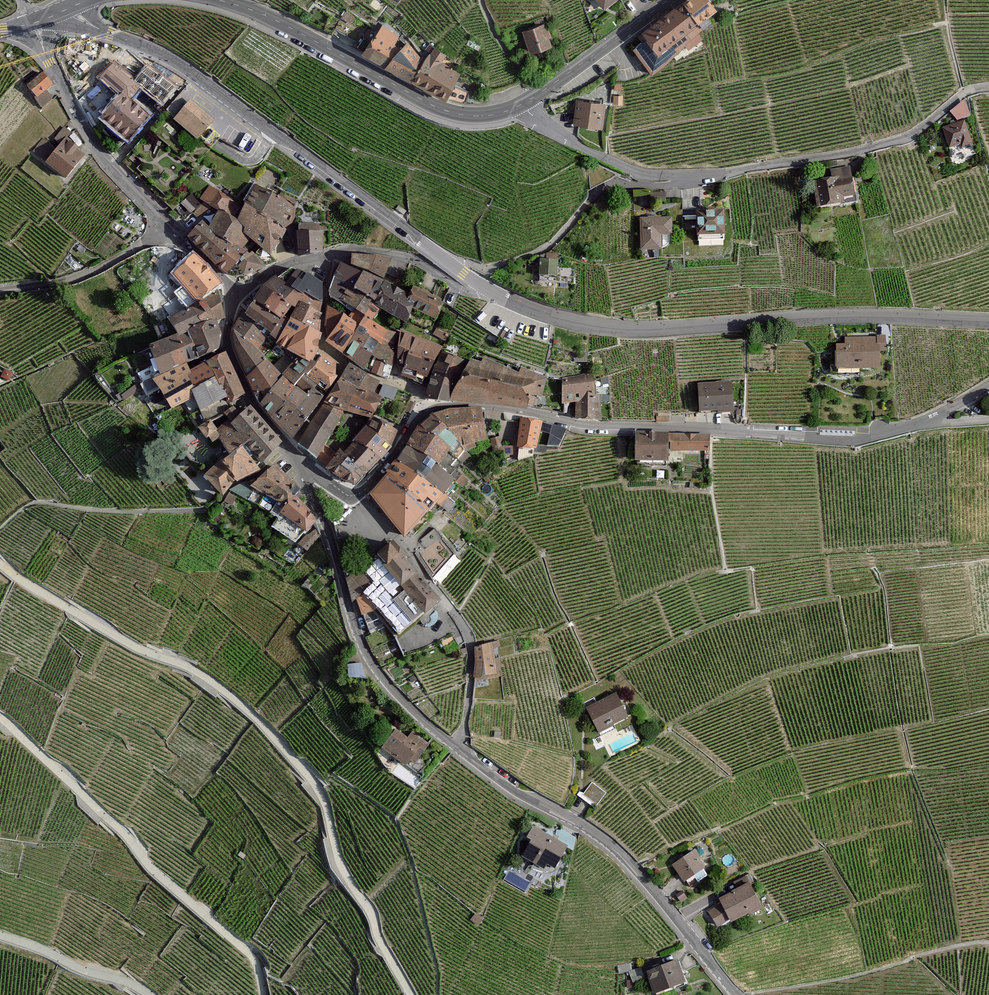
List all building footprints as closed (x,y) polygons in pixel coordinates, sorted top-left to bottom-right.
[(637,47),(655,71),(683,50),(688,56),(705,43),(699,35),(718,21),(702,0),(688,0),(647,31),(651,37),(637,47)] [(399,33),(381,21),(362,48),(445,96),(461,69),(442,58),(445,52),(435,44),(421,55),(399,33)] [(546,25),(526,33),(534,53),(554,46),(546,25)] [(151,71),(127,98),(135,104),(146,92),(161,105),(157,110),(165,117),(167,114),(183,95),(168,83),(151,71)] [(54,87),(46,77),(32,89),(40,99),(39,101),(45,110),(56,101),(48,92),(54,87)] [(127,98),(106,123),(133,146),(154,121),(135,104),(127,98)] [(605,104),(579,101),(577,122),(602,125),(605,104)] [(194,102),(178,122),(203,143),(207,138),(219,123),(194,102)] [(952,107),(957,121),(973,116),(968,102),(952,107)] [(214,151),(203,143),(178,122),(167,114),(165,117),(127,162),(130,165),(136,170),(134,174),(142,181),(177,211),(194,194),(184,188),(215,151),(214,151)] [(965,123),(946,130),(952,147),(963,143),(965,147),(973,144),(965,123)] [(52,146),(45,140),(35,153),(71,181),(88,160),(81,155),(83,153),(66,140),(71,133),(65,129),(52,146)] [(849,169),(833,172),(834,180),(817,183),(820,205),(839,202),(838,193),(852,190),(849,169)] [(241,208),(211,187),(202,201),(205,203),(194,214),(200,219),(215,209),(221,214),(211,230),(205,225),(193,238),(225,273),(231,264),(243,275),(260,266),(251,253),(247,256),(238,249),(248,235),(267,253),(283,234),(294,210),(255,186),(241,208)] [(654,190),(652,199),(666,199),(666,189),(654,190)] [(177,211),(187,222),(194,214),(205,203),(202,201),(194,194),(177,211)] [(720,212),(701,212),(702,234),(721,233),(720,212)] [(672,218),(644,218),(644,248),(662,248),(662,233),(672,233),(672,218)] [(318,225),(299,225),(299,256),(320,251),(321,232),(318,233),(318,225)] [(162,251),(154,251),(170,273),(182,261),(184,263),(191,256),(185,254),(179,253),(170,251),(162,251)] [(375,257),(352,256),(352,271),(341,267),(335,279),(330,297),(352,312),(346,320),(329,309),(325,323),(328,340),(367,369),(381,375),(383,363),(389,366),(393,334),(385,332),(389,312),(407,321),(414,308),(436,317),(441,301),(416,290),(412,299),(381,282),(388,259),(375,257)] [(172,319),(173,321),(192,310),(202,307),(202,304),(222,297),(218,291),(224,286),(212,271),(197,257),(177,277),(188,289),(179,296),(180,298),(162,310),(162,314),(158,316),(162,323),(170,320),(172,319)] [(550,267),(545,266),(545,281),(560,282),(560,261),(550,261),(550,267)] [(262,288),(233,330),(237,346),(252,379),(266,409),(297,442),(326,398),(338,379),(333,378),(334,363),(323,356),(316,368),(305,361),(315,352),(320,285),(309,277),(297,272),(287,285),(305,296),(277,344),(299,357),(280,380),(259,358),(267,348),(260,341),(287,307),(262,288)] [(202,307),(210,328),(219,324),(220,326),(226,323),(226,295),(222,297),(202,304),(202,307)] [(182,337),(182,339),(192,335),(210,328),(202,307),(192,310),(173,321),(182,337)] [(210,328),(220,355),(224,354),(225,350),(223,343),(225,342),(220,326),(219,324),(210,328)] [(192,335),(202,363),(220,355),(210,328),(192,335)] [(449,333),(439,328),(437,332),(446,337),(449,333)] [(440,347),(400,331),(399,364),(427,377),(440,347)] [(130,403),(147,389),(145,384),(164,375),(165,377),(191,367),(202,363),(192,335),(182,339),(182,337),(154,348),(160,366),(138,377),(138,387),(125,396),(130,403)] [(877,338),(846,338),(846,346),(837,346),(837,367),(878,367),(878,341),(884,341),(884,336),(877,336),(877,338)] [(467,362),(444,354),(436,371),(428,398),(451,401),(457,376),(467,362)] [(189,408),(197,428),(211,422),(222,421),(228,418),(239,410),(237,406),(235,402),(237,401),(240,405),(250,399),(245,391),(235,368),(229,357),(213,365),(221,381),(200,393),(202,400),(189,408)] [(484,362),(474,358),(457,390),(455,399),(482,400),(529,406),(532,392),(544,395),(547,378),(521,367),(519,371),(487,357),(484,362)] [(213,365),(195,374),(196,375),(192,377),(200,393),(221,381),(213,365)] [(202,400),(200,393),(192,377),(196,375),(195,374),(191,367),(165,377),(164,375),(145,384),(147,389),(150,394),(163,388),(179,413),(189,408),(202,400)] [(354,368),(331,404),(348,415),(376,420),(385,402),(376,397),(381,384),(354,368)] [(594,376),(566,380),(566,403),(580,402),(579,419),(598,421),(598,396),(595,396),(594,376)] [(400,391),(387,386),(384,395),(396,400),(400,391)] [(739,386),(704,386),(704,415),(740,415),(739,386)] [(348,415),(331,404),(304,447),(332,464),(338,454),(327,447),(348,415)] [(246,450),(259,469),(286,449),(254,410),(245,418),(239,410),(228,418),(229,419),(230,419),(236,427),(230,426),(248,448),(246,450)] [(411,449),(371,495),(399,530),(406,538),(423,517),(427,512),(422,508),(432,497),(446,509),(451,500),(446,497),(456,482),(439,469),(450,452),(461,444),(489,440),(483,410),(454,413),(440,419),(422,431),(418,437),(411,449)] [(542,423),(524,420),(520,446),(538,448),(542,423)] [(204,477),(223,495),(237,481),(239,483),(262,472),(259,469),(246,450),(248,448),(230,426),(226,421),(218,430),(211,422),(197,428),(208,441),(210,440),(214,444),(219,440),(232,456),(219,462),(204,477)] [(552,422),(547,443),(558,445),(565,426),(552,422)] [(342,449),(332,464),(331,467),(357,484),(394,448),(400,434),(377,425),(375,429),(369,427),(351,454),(342,449)] [(636,435),(635,458),(664,460),(665,436),(636,435)] [(672,450),(707,450),(708,437),(673,436),(672,450)] [(500,439),(493,440),(494,450),(501,449),(500,439)] [(276,463),(250,485),(245,484),(233,491),(264,510),(270,497),(291,480),(276,463)] [(494,472),(485,477),(488,482),(497,477),(494,472)] [(468,480),(463,476),(459,482),(464,486),(468,480)] [(270,497),(264,510),(277,517),(299,490),(291,480),(270,497)] [(305,499),(299,490),(277,517),(271,526),(295,542),(316,520),(311,511),(302,501),(305,499)] [(307,535),(299,544),(307,550),(320,534),(317,528),(314,530),(308,536),(307,535)] [(441,602),(393,542),(376,555),(406,592),(393,602),(412,625),(434,607),(441,602)] [(364,616),(369,632),(387,621),(364,593),(375,585),(361,567),(341,543),(337,546),(346,580),(361,617),(364,616)] [(364,593),(387,621),(399,636),(412,625),(393,602),(406,592),(376,555),(361,567),(375,585),(364,593)] [(313,583),(307,579),(303,585),(308,589),(313,583)] [(396,638),(404,658),(428,650),(453,637),(457,635),(434,607),(412,625),(399,636),(396,638)] [(493,645),(475,649),(477,665),(496,662),(493,645)] [(496,662),(477,665),(476,681),(498,677),(496,662)] [(358,665),(346,666),(347,678),(363,679),(358,665)] [(619,698),(589,712),(601,739),(617,732),(616,729),(630,722),(619,698)] [(409,740),(396,731),(384,747),(407,764),(411,759),(415,762),(429,743),(415,732),(409,740)] [(609,797),(595,786),(586,799),(600,809),(609,797)] [(570,850),(539,834),(535,841),(538,843),(528,861),(549,872),(552,867),(559,871),(570,850)] [(699,855),(678,869),(693,892),(710,881),(701,866),(705,863),(699,855)] [(712,915),(722,932),(735,925),(736,928),(765,911),(752,887),(755,886),(750,877),(738,884),(741,889),(734,893),(736,895),(722,903),(725,908),(712,915)] [(483,920),(476,914),(472,920),(479,926),(483,920)] [(647,970),(653,987),(681,977),(676,960),(647,970)] [(639,964),(629,969),(634,981),(645,975),(639,964)]
